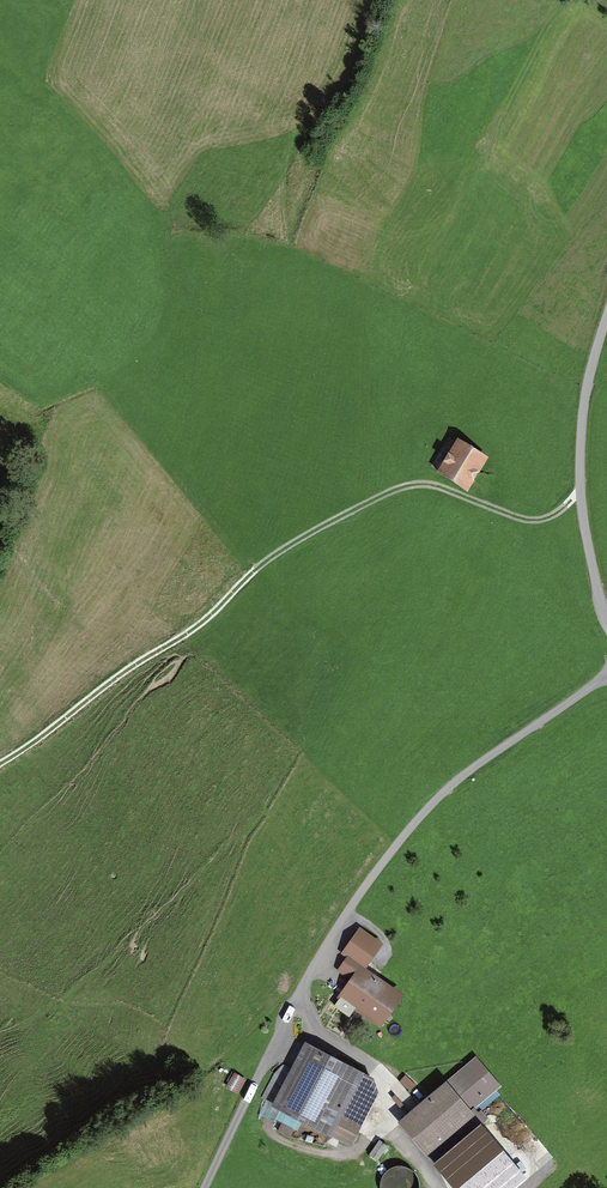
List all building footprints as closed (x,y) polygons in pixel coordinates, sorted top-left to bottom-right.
[(489,459),(461,443),(441,477),(469,493),(489,459)] [(379,946),(360,932),(344,953),(350,957),(340,970),(354,980),(341,997),(378,1023),(398,996),(362,970),(379,946)] [(364,1074),(306,1043),(272,1109),(330,1139),(364,1074)] [(500,1085),(476,1057),(399,1122),(427,1155),(477,1113),(473,1108),(500,1085)] [(482,1122),(435,1161),(458,1187),(508,1187),(525,1173),(482,1122)] [(386,1187),(410,1187),(414,1181),(394,1171),(386,1187)]
